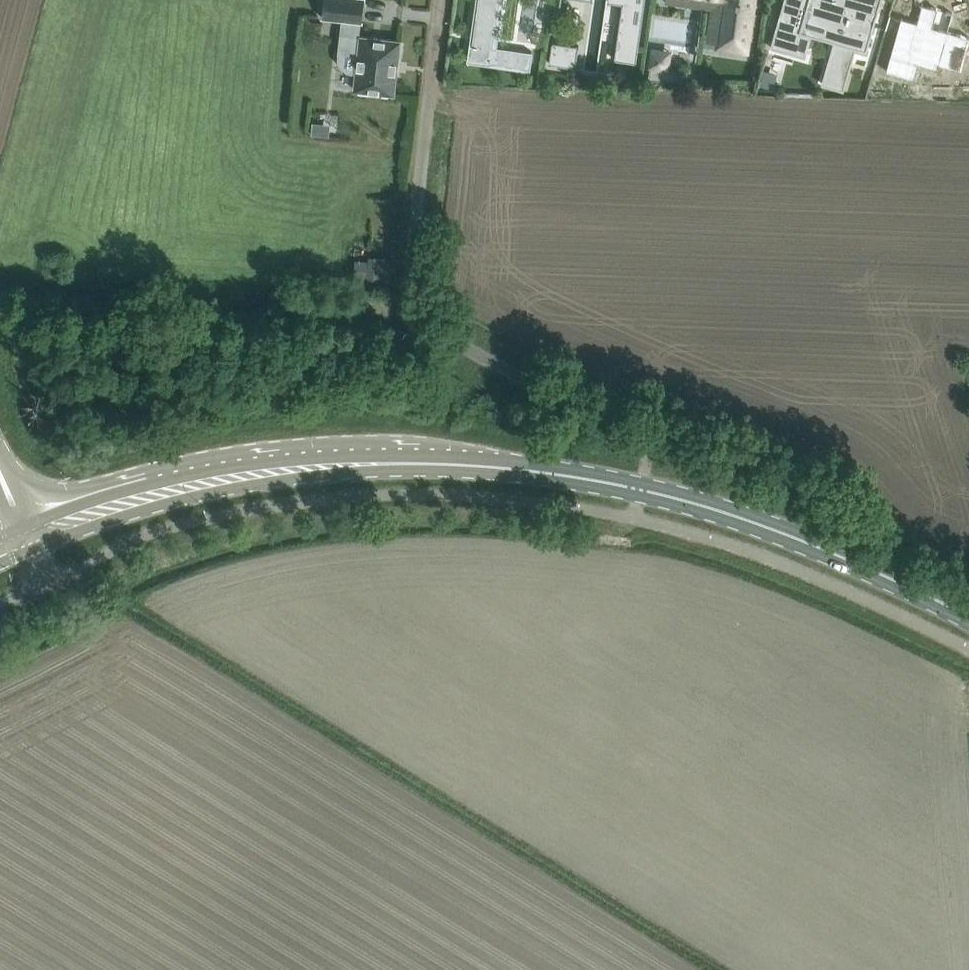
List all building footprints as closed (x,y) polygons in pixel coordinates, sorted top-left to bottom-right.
[(394,94),(400,40),(360,35),(361,21),(362,22),(365,0),(324,0),(322,17),(342,19),(338,53),(339,53),(338,58),(340,63),(346,70),(351,72),(356,72),(354,89),(394,94)] [(468,61),(478,63),(479,61),(492,63),(493,54),(492,54),(500,0),(476,0),(468,61)] [(608,1),(609,1),(610,0),(624,2),(616,58),(615,58),(615,59),(636,62),(645,0),(608,0),(608,1)] [(718,46),(747,50),(754,0),(725,0),(718,46)] [(771,47),(774,48),(775,45),(779,46),(779,47),(782,48),(782,47),(796,51),(797,46),(798,47),(803,28),(804,28),(804,27),(835,36),(833,40),(834,40),(822,82),(836,87),(836,88),(843,90),(856,47),(866,50),(869,40),(870,39),(877,13),(848,4),(850,0),(784,0),(771,47)] [(886,69),(915,77),(920,62),(961,74),(968,46),(968,33),(949,28),(955,10),(931,3),(926,21),(902,14),(886,69)] [(579,45),(552,42),(549,63),(576,67),(579,45)] [(656,65),(669,65),(669,50),(657,50),(656,65)] [(686,67),(666,67),(649,66),(649,79),(686,80),(686,67)] [(394,257),(370,257),(370,261),(370,280),(370,283),(394,283),(394,257)]
